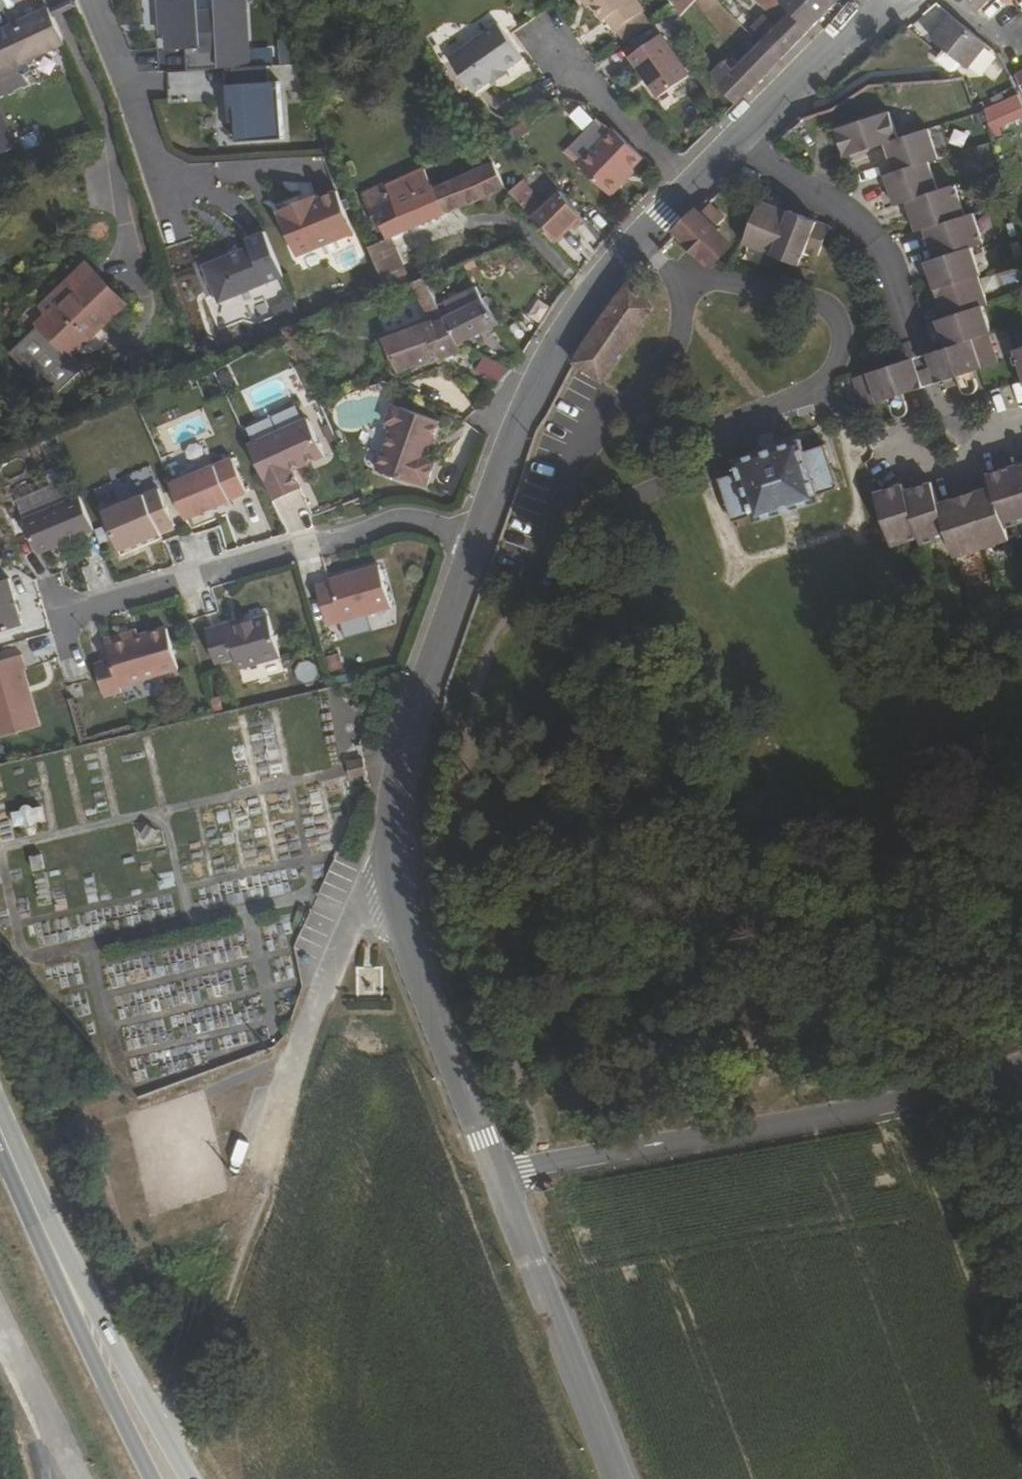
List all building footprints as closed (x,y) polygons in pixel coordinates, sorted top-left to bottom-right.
[(235,67),(270,65),(275,65),(274,48),(251,48),(249,0),(216,0),(216,10),(201,10),(200,0),(157,0),(159,36),(164,36),(164,49),(187,49),(188,68),(235,67)] [(587,6),(592,2),(604,20),(606,18),(615,30),(645,9),(638,0),(583,0),(587,6)] [(769,11),(758,22),(735,0),(728,7),(763,41),(781,59),(797,42),(809,29),(782,1),(782,0),(758,0),(769,11)] [(838,0),(783,0),(782,1),(809,29),(823,15),(838,0)] [(989,0),(962,0),(979,12),(989,0)] [(65,42),(48,6),(10,24),(27,61),(65,42)] [(953,17),(934,39),(947,50),(963,63),(967,67),(986,45),(953,17)] [(474,94),(491,83),(488,79),(505,68),(508,72),(526,60),(501,22),(449,56),(474,94)] [(10,24),(0,29),(0,73),(27,61),(10,24)] [(659,99),(691,77),(663,36),(638,54),(640,71),(659,99)] [(781,59),(763,41),(738,66),(726,55),(714,68),(736,103),(758,81),(781,59)] [(963,63),(947,50),(939,60),(955,72),(963,63)] [(270,82),(270,65),(235,67),(235,84),(229,84),(229,106),(237,106),(238,141),(285,138),(281,81),(270,82)] [(511,76),(508,72),(505,68),(488,79),(491,83),(494,87),(511,76)] [(991,109),(1000,128),(1007,124),(1021,116),(1021,103),(1018,94),(991,109)] [(0,108),(0,154),(17,146),(0,108)] [(983,113),(993,143),(1011,133),(1007,124),(1000,128),(991,109),(983,113)] [(884,144),(899,139),(889,111),(836,129),(845,157),(884,144)] [(608,194),(624,178),(622,176),(643,156),(613,125),(578,161),(608,194)] [(937,157),(928,129),(899,139),(884,144),(894,172),(927,161),(937,157)] [(478,164),(486,160),(477,143),(469,148),(478,164)] [(894,172),(885,175),(895,205),(906,202),(937,191),(927,161),(894,172)] [(492,163),(471,172),(483,195),(504,187),(497,172),(492,163)] [(509,192),(522,179),(514,163),(497,172),(504,187),(509,192)] [(386,180),(361,190),(370,212),(375,210),(380,225),(384,235),(483,195),(471,172),(433,188),(424,167),(387,182),(386,180)] [(581,215),(561,190),(545,206),(522,179),(509,192),(554,241),(581,215)] [(924,229),(966,215),(956,185),(937,191),(906,202),(916,232),(924,229)] [(345,192),(285,213),(303,257),(362,233),(345,192)] [(772,254),(789,212),(761,200),(744,242),(772,254)] [(715,228),(726,218),(710,202),(705,206),(691,219),(678,232),(709,263),(729,244),(715,228)] [(772,254),(800,265),(806,251),(818,255),(830,226),(790,209),(789,212),(772,254)] [(380,225),(375,210),(370,212),(376,227),(380,225)] [(983,242),(974,213),(966,215),(924,229),(935,259),(971,246),(983,242)] [(284,278),(264,231),(243,239),(247,249),(207,264),(222,304),(284,278)] [(370,246),(383,285),(407,276),(394,238),(370,246)] [(935,289),(980,274),(971,246),(935,259),(926,262),(935,289)] [(441,308),(419,269),(408,274),(428,310),(381,333),(398,366),(435,347),(436,350),(458,339),(455,333),(441,308)] [(68,352),(123,301),(94,270),(39,321),(68,352)] [(981,304),(989,302),(980,274),(935,289),(945,316),(981,304)] [(455,333),(460,331),(498,315),(485,299),(488,298),(483,290),(478,292),(473,279),(443,292),(449,305),(441,308),(455,333)] [(603,381),(653,307),(630,279),(612,302),(574,363),(603,381)] [(547,286),(529,312),(523,308),(515,318),(535,332),(561,295),(547,286)] [(946,347),(989,333),(990,332),(981,304),(945,316),(937,319),(946,347)] [(285,333),(297,328),(292,321),(280,325),(285,333)] [(973,371),(999,363),(989,333),(946,347),(935,350),(945,380),(947,387),(961,383),(958,376),(973,371)] [(315,358),(308,345),(295,351),(301,365),(315,358)] [(511,368),(481,349),(476,364),(500,384),(511,368)] [(930,385),(945,380),(935,350),(920,355),(908,360),(918,389),(930,385)] [(860,375),(855,378),(864,406),(888,398),(903,393),(918,389),(908,360),(860,375)] [(978,388),(979,387),(973,371),(958,376),(961,383),(964,392),(966,393),(969,393),(972,393),(974,392),(977,391),(978,388)] [(908,407),(903,393),(888,398),(893,413),(895,415),(897,416),(900,416),(903,416),(905,415),(907,412),(908,410),(908,407)] [(420,483),(429,486),(438,460),(429,456),(442,421),(403,406),(402,408),(394,405),(388,422),(396,425),(379,470),(419,484),(420,483)] [(295,471),(328,456),(311,419),(251,445),(276,502),(304,489),(295,471)] [(244,427),(249,442),(270,435),(265,420),(244,427)] [(757,523),(822,501),(820,494),(840,488),(826,443),(806,450),(802,439),(769,449),(736,460),(740,470),(720,478),(734,522),(754,516),(757,523)] [(238,458),(218,466),(232,500),(252,492),(238,458)] [(173,483),(187,519),(232,500),(218,466),(217,464),(173,483)] [(997,477),(1016,470),(1015,465),(1004,468),(995,471),(997,477)] [(1005,528),(1021,522),(1021,487),(1016,470),(997,477),(995,471),(987,475),(991,485),(992,490),(1005,528)] [(907,495),(921,535),(924,544),(951,536),(941,507),(939,503),(932,481),(924,484),(926,489),(907,495)] [(895,486),(896,490),(883,495),(900,542),(921,535),(907,495),(906,490),(903,483),(895,486)] [(906,490),(907,495),(926,489),(924,484),(918,486),(906,490)] [(972,492),(973,496),(992,490),(991,485),(979,489),(972,492)] [(882,490),(883,495),(896,490),(895,486),(890,487),(882,490)] [(123,555),(144,546),(142,540),(177,525),(160,487),(105,510),(123,555)] [(992,490),(973,496),(972,492),(965,494),(983,547),(1008,539),(1005,528),(992,490)] [(96,529),(83,494),(25,518),(39,552),(96,529)] [(951,536),(957,556),(983,547),(965,494),(959,496),(961,500),(941,507),(951,536)] [(893,545),(900,542),(883,495),(876,497),(893,545)] [(941,507),(961,500),(959,496),(954,498),(939,503),(941,507)] [(330,626),(393,607),(381,565),(332,579),(332,582),(318,586),(330,626)] [(24,624),(11,577),(0,579),(0,631),(24,624)] [(270,615),(235,625),(234,622),(207,629),(217,663),(237,657),(240,668),(281,656),(270,615)] [(121,686),(180,668),(168,627),(107,645),(111,659),(96,664),(105,696),(122,691),(121,686)] [(0,660),(0,736),(39,725),(24,669),(27,668),(22,653),(0,660)] [(14,809),(15,826),(46,825),(45,808),(14,809)] [(383,993),(382,966),(356,967),(357,993),(383,993)]
